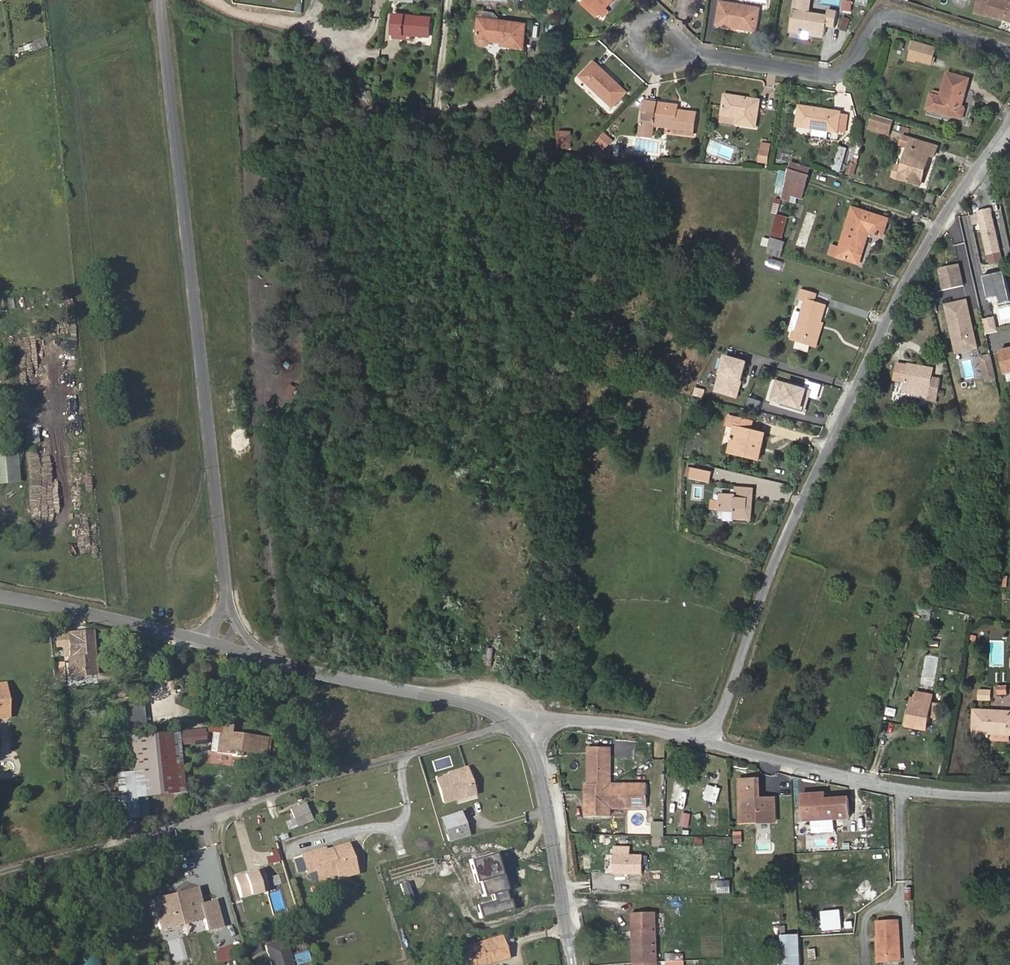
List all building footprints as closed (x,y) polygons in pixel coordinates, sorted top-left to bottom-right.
[(586,0),(584,0),(581,3),(596,17),(600,14),(586,0)] [(614,0),(586,0),(600,14),(604,17),(609,12),(606,8),(614,0)] [(838,11),(828,9),(828,15),(808,12),(810,0),(795,0),(790,32),(802,35),(803,32),(825,35),(826,27),(835,28),(838,11)] [(1009,2),(1003,0),(979,0),(976,10),(986,13),(986,14),(1009,21),(1009,0),(1009,2)] [(754,28),(757,11),(758,8),(721,2),(717,25),(737,28),(738,26),(754,28)] [(754,28),(738,26),(737,28),(757,31),(761,9),(758,8),(757,11),(754,28)] [(504,17),(494,12),(478,10),(477,17),(480,18),(506,21),(507,17),(504,17)] [(429,37),(431,19),(406,16),(394,15),(392,36),(403,38),(404,35),(413,36),(429,37)] [(847,32),(851,19),(844,17),(841,30),(847,32)] [(523,48),(526,23),(506,21),(480,18),(478,40),(478,42),(479,43),(480,45),(482,46),(484,46),(486,46),(488,45),(491,42),(504,43),(504,46),(523,48)] [(932,65),(936,47),(914,41),(909,58),(932,65)] [(627,93),(595,63),(581,77),(613,107),(627,93)] [(963,106),(970,79),(948,73),(941,97),(940,97),(932,95),(932,94),(927,108),(962,118),(965,107),(963,106)] [(756,127),(760,100),(725,95),(722,115),(736,117),(735,124),(756,127)] [(542,115),(543,98),(529,98),(528,114),(542,115)] [(694,135),(697,113),(683,111),(683,114),(678,113),(678,111),(679,106),(646,102),(644,120),(642,119),(640,135),(652,137),(654,125),(674,128),(674,133),(694,135)] [(840,114),(841,112),(800,106),(797,126),(838,132),(838,130),(840,114)] [(845,131),(847,116),(840,114),(838,130),(845,131)] [(735,124),(736,117),(722,115),(721,122),(735,124)] [(889,136),(893,121),(874,115),(870,130),(889,136)] [(571,148),(571,132),(559,132),(558,148),(571,148)] [(603,149),(612,139),(605,133),(596,142),(603,149)] [(913,149),(916,140),(904,136),(901,145),(909,147),(913,149)] [(921,185),(930,155),(935,157),(938,147),(916,140),(913,149),(909,147),(903,167),(897,165),(894,177),(921,185)] [(767,162),(770,145),(763,144),(760,161),(767,162)] [(841,171),(847,148),(840,146),(834,165),(832,165),(832,167),(833,168),(833,169),(841,171)] [(808,175),(811,168),(791,161),(789,169),(808,175)] [(853,175),(856,165),(850,163),(847,173),(853,175)] [(802,199),(809,175),(808,175),(789,169),(788,170),(788,171),(788,174),(784,187),(782,194),(781,198),(790,201),(792,195),(802,199)] [(784,187),(788,174),(781,172),(777,186),(784,187)] [(782,194),(784,187),(777,186),(776,193),(782,194)] [(928,193),(926,202),(934,204),(936,196),(928,193)] [(799,203),(796,219),(803,220),(806,205),(799,203)] [(990,230),(985,207),(969,210),(975,234),(990,230)] [(863,251),(869,232),(883,236),(888,219),(853,208),(840,247),(833,245),(830,254),(856,263),(861,251),(863,251)] [(782,240),(788,217),(777,214),(771,237),(782,240)] [(781,258),(786,242),(782,240),(771,237),(771,239),(769,247),(767,253),(781,258)] [(769,247),(771,239),(765,238),(763,245),(769,247)] [(767,265),(783,270),(785,263),(769,258),(767,265)] [(944,290),(964,286),(959,264),(942,268),(940,272),(944,290)] [(1005,272),(983,277),(988,300),(999,298),(1009,295),(1009,294),(1005,272)] [(814,302),(817,294),(802,290),(800,299),(806,301),(802,313),(795,311),(789,329),(794,331),(792,339),(816,346),(823,323),(821,322),(826,305),(814,302)] [(999,298),(1000,305),(1009,303),(1009,295),(999,298)] [(978,349),(967,300),(946,305),(956,353),(978,349)] [(998,332),(995,317),(983,320),(986,334),(998,332)] [(996,380),(991,355),(981,357),(986,382),(996,380)] [(747,363),(726,356),(716,390),(737,396),(747,363)] [(961,361),(965,379),(974,377),(971,359),(961,361)] [(928,397),(933,370),(898,363),(895,379),(906,381),(904,392),(928,397)] [(813,390),(777,379),(772,398),(783,401),(782,405),(807,412),(813,390)] [(948,397),(949,388),(940,387),(938,396),(948,397)] [(704,392),(694,389),(693,396),(703,398),(704,392)] [(762,401),(751,397),(748,407),(759,410),(762,401)] [(763,447),(766,434),(736,426),(729,453),(760,460),(762,450),(760,450),(761,447),(763,447)] [(38,442),(37,429),(26,431),(27,443),(38,442)] [(14,441),(0,442),(0,482),(18,480),(14,441)] [(710,482),(712,472),(692,467),(690,477),(690,478),(710,482)] [(702,500),(703,485),(692,484),(691,499),(702,500)] [(751,519),(754,488),(737,487),(736,496),(721,494),(721,500),(720,510),(734,511),(733,518),(751,519)] [(721,500),(721,493),(736,494),(736,488),(713,488),(713,500),(721,500)] [(720,510),(721,500),(711,500),(711,509),(720,510)] [(95,674),(92,630),(66,632),(68,655),(69,676),(95,674)] [(939,648),(940,640),(931,639),(929,647),(939,648)] [(989,700),(990,691),(979,691),(979,699),(989,700)] [(937,717),(939,704),(932,702),(933,695),(917,692),(916,699),(913,713),(910,713),(907,726),(927,730),(929,716),(937,717)] [(143,728),(141,704),(126,705),(128,729),(143,728)] [(975,710),(974,732),(993,733),(993,740),(1009,741),(1009,734),(1009,712),(975,710)] [(257,758),(260,737),(260,735),(230,732),(232,721),(222,719),(220,730),(219,733),(212,732),(209,751),(217,752),(257,758)] [(183,792),(177,732),(128,736),(131,771),(134,797),(144,796),(183,792)] [(262,759),(265,738),(260,737),(257,758),(262,759)] [(584,783),(584,816),(608,816),(608,808),(645,809),(645,785),(611,784),(611,747),(587,747),(587,783),(584,783)] [(436,781),(443,804),(474,794),(466,769),(458,771),(459,774),(436,781)] [(134,797),(131,771),(115,773),(119,819),(136,817),(134,797)] [(435,778),(436,781),(459,774),(458,771),(435,778)] [(777,823),(776,798),(759,798),(758,780),(739,781),(741,824),(777,823)] [(709,785),(708,800),(720,801),(721,786),(709,785)] [(824,793),(803,794),(804,821),(851,819),(855,818),(855,817),(855,811),(850,811),(850,798),(824,799),(824,793)] [(146,816),(144,796),(134,797),(136,817),(146,816)] [(304,806),(291,811),(298,827),(310,821),(304,806)] [(439,812),(439,814),(441,819),(449,816),(447,810),(439,812)] [(681,826),(690,827),(692,813),(682,812),(681,826)] [(446,837),(442,838),(444,844),(469,837),(462,813),(449,816),(441,819),(446,837)] [(441,819),(439,814),(435,816),(437,824),(435,825),(439,839),(442,838),(446,837),(441,819)] [(798,848),(807,847),(804,825),(795,827),(798,848)] [(744,834),(734,835),(735,843),(744,842),(744,834)] [(354,865),(348,845),(321,853),(320,850),(301,856),(306,873),(315,870),(318,879),(337,874),(336,870),(354,865)] [(630,856),(630,846),(614,846),(613,856),(630,856)] [(642,875),(643,857),(630,856),(613,856),(613,874),(642,875)] [(356,873),(354,865),(336,870),(337,874),(339,878),(356,873)] [(260,870),(235,878),(242,899),(267,891),(260,870)] [(730,893),(730,881),(716,881),(716,893),(730,893)] [(198,888),(171,895),(173,903),(200,895),(198,888)] [(173,903),(180,925),(203,919),(207,931),(224,927),(217,902),(203,906),(200,895),(173,903)] [(162,929),(180,925),(173,903),(168,904),(167,897),(154,900),(162,929)] [(655,927),(655,914),(633,915),(633,927),(655,927)] [(879,962),(900,961),(900,926),(878,927),(878,943),(879,962)] [(633,927),(635,964),(657,964),(655,927),(633,927)] [(811,932),(813,938),(824,935),(823,929),(811,932)] [(799,935),(781,936),(782,964),(801,964),(799,935)] [(498,954),(505,952),(500,937),(494,939),(498,954)] [(821,938),(813,939),(813,948),(822,948),(821,938)] [(460,949),(465,964),(498,954),(494,939),(460,949)] [(283,942),(265,948),(270,964),(289,964),(283,942)] [(900,961),(879,962),(878,943),(876,943),(876,964),(900,964),(900,961)] [(293,952),(297,964),(305,964),(311,963),(306,948),(293,952)]
